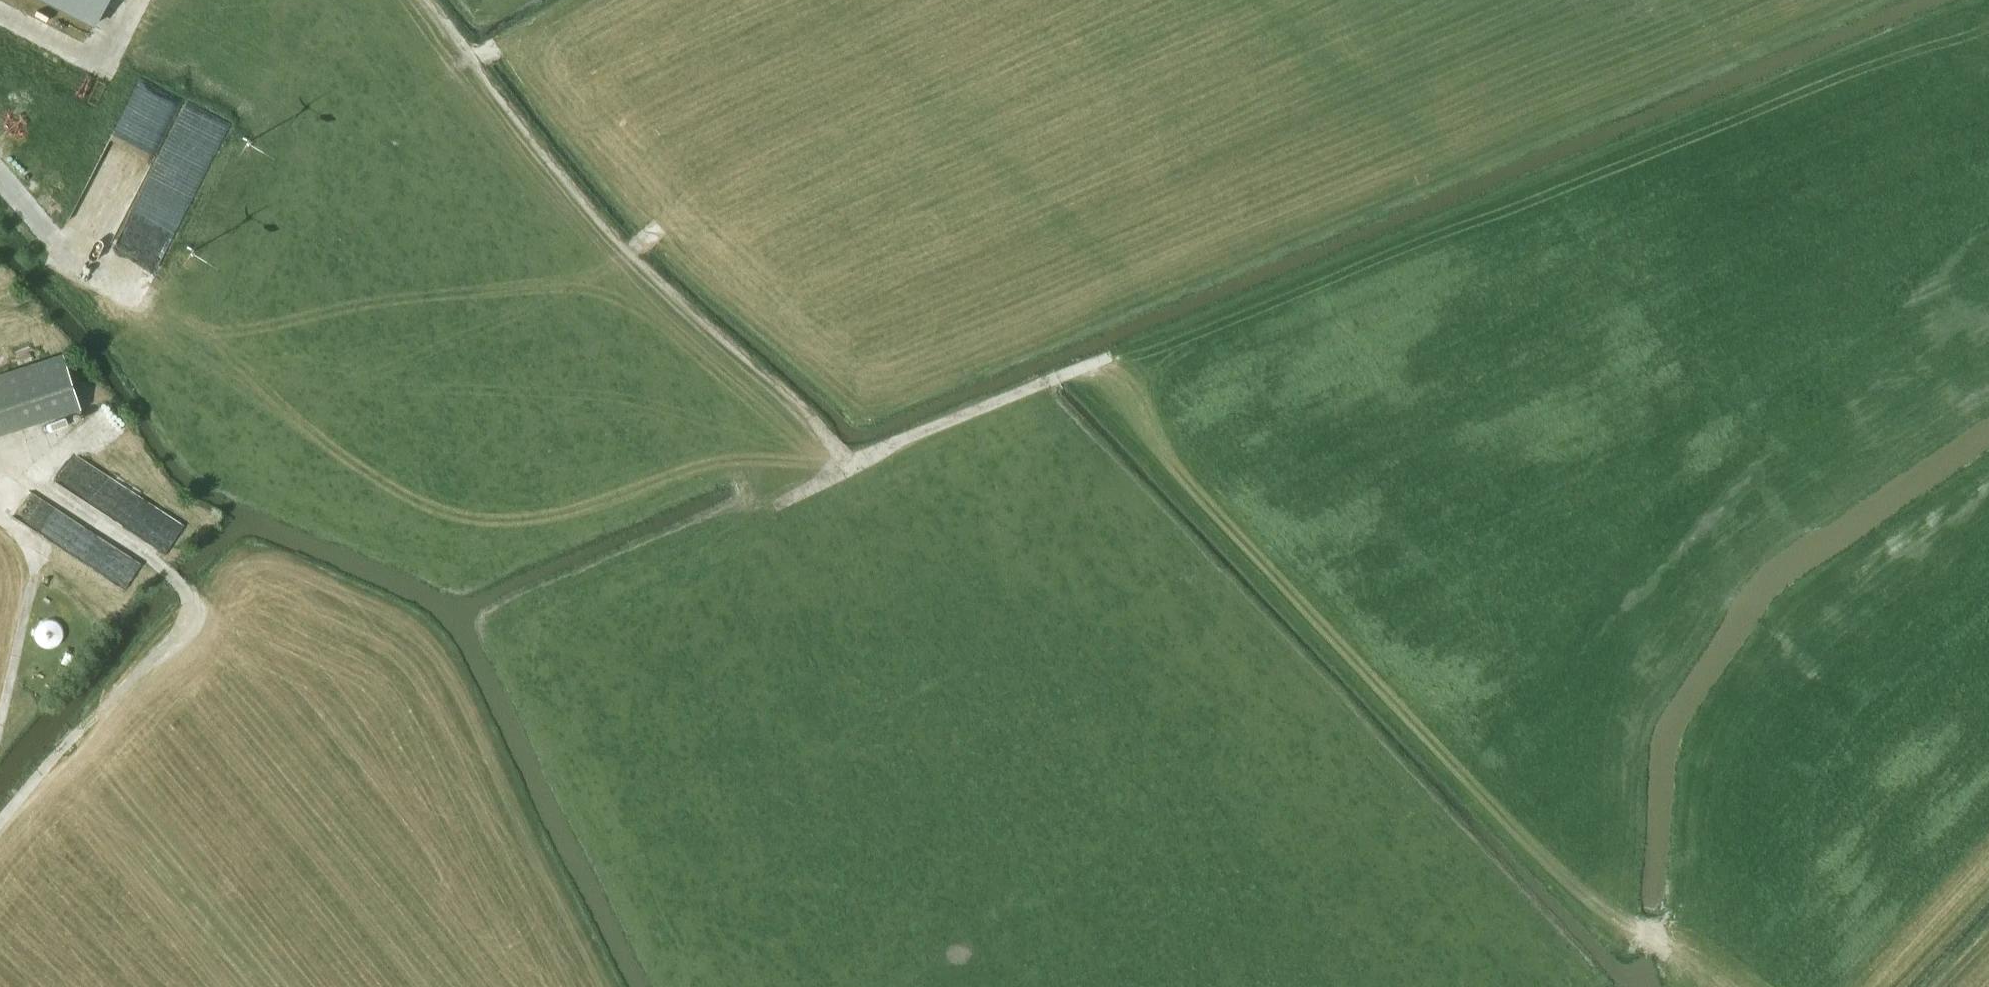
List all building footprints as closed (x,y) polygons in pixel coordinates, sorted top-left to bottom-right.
[(90,33),(107,0),(27,0),(90,33)] [(62,354),(0,374),(0,434),(80,408),(62,354)]
